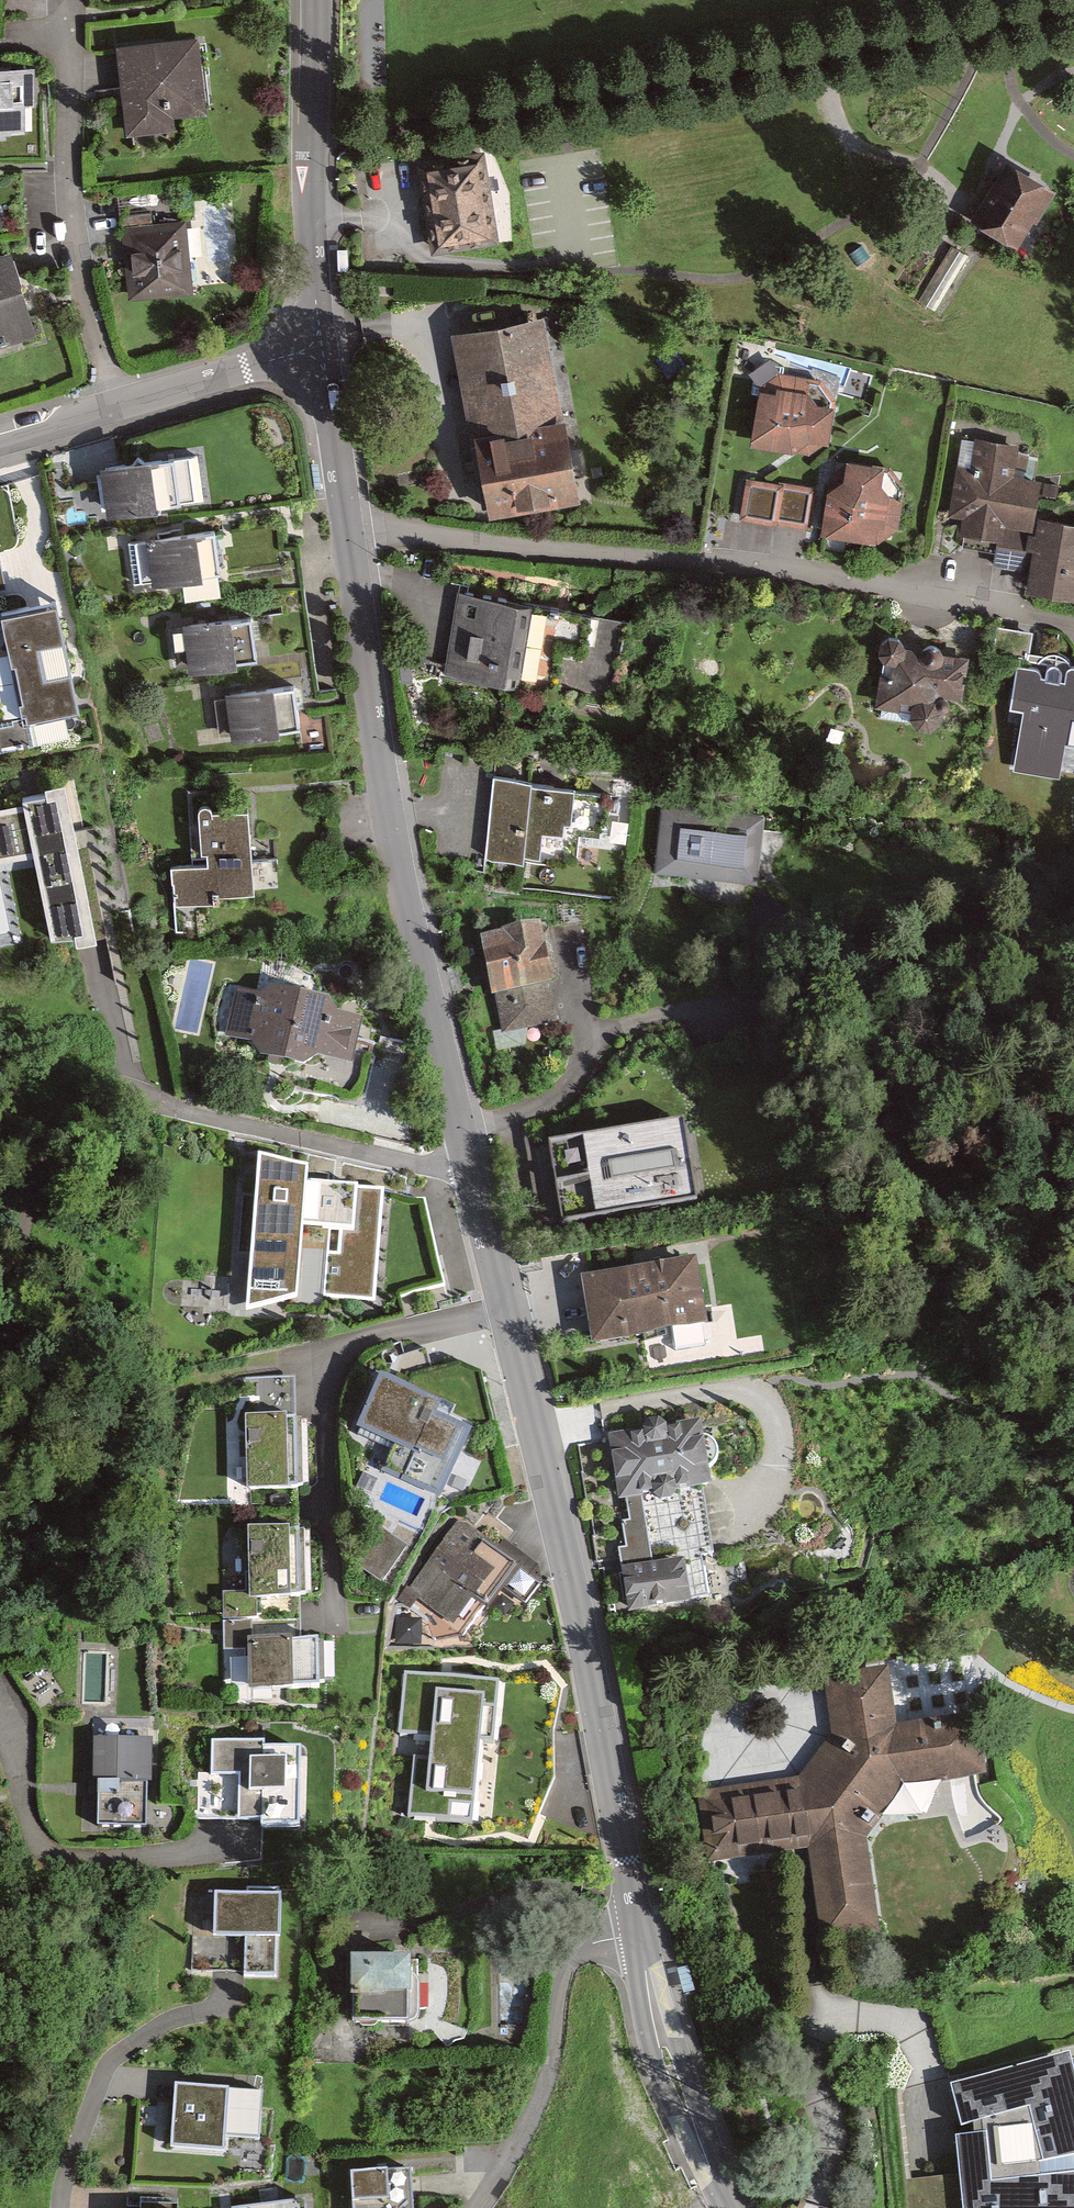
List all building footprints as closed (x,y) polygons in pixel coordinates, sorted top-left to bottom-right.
[(199,29),(120,36),(126,122),(205,116),(199,29)] [(0,58),(0,129),(37,129),(37,58),(0,58)] [(485,147),(416,158),(432,253),(501,242),(485,147)] [(1018,247),(1054,188),(1006,159),(970,217),(1018,247)] [(128,295),(189,290),(183,218),(122,223),(128,295)] [(968,255),(951,245),(917,301),(934,311),(968,255)] [(0,252),(0,342),(34,333),(12,249),(0,252)] [(488,505),(490,514),(580,497),(546,312),(449,329),(482,507),(488,505)] [(759,387),(750,442),(810,453),(829,441),(837,398),(823,378),(780,371),(759,387)] [(1032,547),(1037,514),(1043,475),(1028,473),(1031,453),(1019,451),(1020,442),(976,436),(975,440),(962,438),(959,464),(957,464),(949,515),(963,518),(961,532),(997,537),(996,542),(1032,547)] [(107,510),(209,494),(201,445),(100,461),(107,510)] [(827,489),(820,532),(879,542),(899,529),(906,486),(891,465),(884,464),(846,457),(845,463),(829,474),(827,489)] [(746,476),(739,519),(776,525),(777,522),(810,528),(817,485),(778,478),(777,481),(746,476)] [(1037,514),(1032,547),(1025,591),(1073,599),(1073,520),(1037,514)] [(136,578),(225,568),(221,531),(132,541),(136,578)] [(533,601),(457,589),(444,674),(520,685),(533,601)] [(54,607),(0,618),(0,645),(12,643),(28,719),(0,724),(0,734),(3,748),(65,735),(61,717),(76,714),(54,607)] [(173,671),(256,657),(248,608),(165,622),(173,671)] [(1031,650),(1034,631),(997,625),(993,653),(1018,656),(1009,705),(1023,707),(1013,770),(1061,778),(1067,744),(1073,745),(1073,662),(1071,661),(1068,656),(1061,652),(1054,650),(1045,653),(1031,650)] [(884,659),(875,705),(910,711),(911,717),(918,728),(932,729),(943,722),(943,710),(950,709),(951,703),(954,697),(963,698),(969,655),(944,651),(938,644),(928,643),(921,647),(907,645),(900,635),(889,634),(879,640),(879,653),(884,659)] [(213,736),(301,721),(293,675),(205,690),(213,736)] [(0,809),(0,851),(31,846),(51,938),(93,929),(61,778),(19,787),(23,805),(0,809)] [(573,863),(578,831),(595,833),(600,796),(531,787),(532,782),(496,778),(486,859),(523,863),(524,857),(573,863)] [(661,801),(654,877),(757,886),(764,815),(661,801)] [(216,902),(216,890),(252,889),(249,802),(197,804),(200,860),(170,860),(171,903),(216,902)] [(535,936),(488,944),(503,1032),(551,1024),(535,936)] [(255,1003),(233,998),(222,1040),(247,1047),(255,1062),(302,1073),(315,1063),(350,1073),(359,1024),(334,1018),(326,1006),(268,992),(255,1003)] [(556,1178),(689,1155),(682,1116),(549,1139),(556,1178)] [(381,1187),(305,1181),(306,1163),(259,1152),(248,1304),(297,1291),(373,1296),(381,1187)] [(696,1197),(689,1155),(556,1178),(563,1220),(696,1197)] [(692,1258),(587,1277),(597,1333),(702,1314),(692,1258)] [(456,1397),(396,1370),(372,1422),(412,1439),(400,1465),(449,1488),(478,1425),(449,1412),(456,1397)] [(308,1410),(256,1411),(256,1478),(309,1478),(308,1410)] [(627,1609),(687,1600),(681,1554),(651,1558),(642,1491),(709,1481),(701,1419),(609,1432),(619,1499),(626,1498),(629,1522),(623,1522),(627,1546),(619,1547),(627,1609)] [(312,1520),(259,1523),(263,1591),(316,1588),(312,1520)] [(461,1521),(400,1597),(410,1605),(416,1598),(462,1635),(503,1585),(523,1602),(541,1580),(537,1564),(505,1538),(496,1549),(461,1521)] [(379,1531),(360,1570),(389,1583),(407,1545),(379,1531)] [(333,1634),(263,1633),(262,1682),(332,1683),(333,1634)] [(710,1856),(811,1843),(824,1936),(880,1927),(865,1833),(900,1780),(981,1766),(971,1711),(894,1724),(886,1666),(823,1675),(832,1739),(808,1774),(701,1789),(710,1856)] [(494,1680),(406,1673),(401,1736),(417,1737),(411,1816),(471,1820),(478,1738),(490,1739),(494,1680)] [(280,1737),(228,1736),(227,1768),(236,1768),(235,1813),(278,1814),(278,1820),(315,1820),(317,1742),(280,1741),(280,1737)] [(158,1824),(157,1739),(100,1739),(101,1825),(158,1824)] [(295,1887),(221,1886),(221,1937),(255,1937),(255,1966),(286,1966),(286,1930),(295,1930),(295,1887)] [(426,1948),(360,1946),(358,2012),(424,2015),(426,1948)] [(949,2081),(960,2125),(971,2121),(972,2132),(955,2134),(961,2173),(906,2180),(909,2207),(1073,2207),(1073,2048),(949,2081)] [(277,2081),(181,2075),(177,2141),(236,2145),(237,2132),(274,2134),(277,2081)] [(360,2166),(362,2207),(424,2207),(422,2163),(360,2166)] [(238,2202),(239,2207),(316,2207),(315,2193),(238,2202)]
